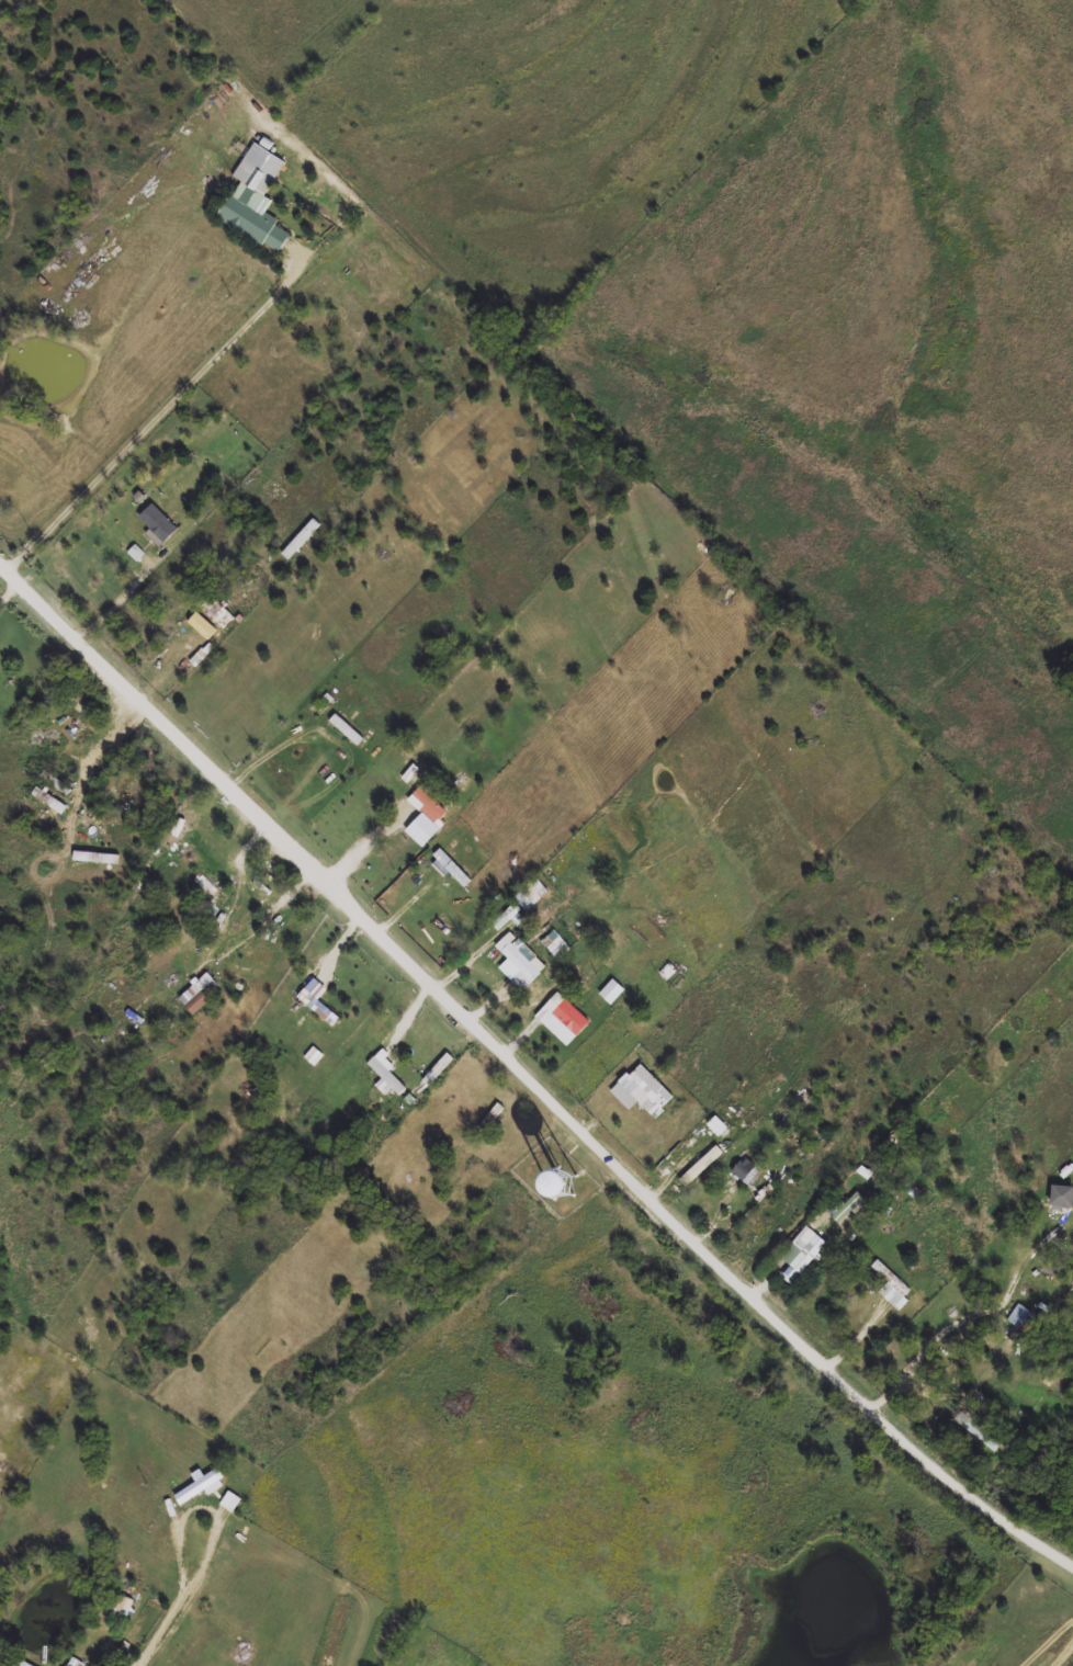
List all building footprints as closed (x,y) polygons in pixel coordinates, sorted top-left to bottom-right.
[(269,174),(243,159),(233,176),(242,182),(222,216),(281,252),(292,233),(264,217),(274,201),(258,192),(269,174)] [(142,517),(157,502),(182,529),(162,547),(148,532),(153,528),(142,517)] [(281,554),(288,561),(321,526),(314,519),(281,554)] [(222,630),(235,617),(213,596),(201,609),(222,630)] [(366,739),(336,713),(328,722),(357,749),(366,739)] [(47,770),(74,790),(69,796),(43,777),(47,770)] [(39,786),(69,805),(64,814),(34,794),(39,786)] [(447,813),(425,792),(418,800),(440,821),(447,813)] [(474,881),(441,847),(431,857),(464,890),(474,881)] [(229,899),(198,869),(189,879),(219,909),(229,899)] [(525,913),(550,895),(537,878),(512,896),(525,913)] [(494,926),(503,931),(519,907),(509,901),(494,926)] [(494,947),(502,955),(498,959),(526,988),(547,968),(512,930),(494,947)] [(180,997),(195,1014),(210,1000),(203,992),(215,980),(207,972),(180,997)] [(340,1018),(306,988),(298,998),(332,1028),(340,1018)] [(592,1023),(567,998),(544,1022),(568,1047),(592,1023)] [(377,1086),(386,1094),(391,1088),(400,1096),(407,1089),(390,1071),(397,1065),(382,1050),(368,1065),(384,1080),(377,1086)] [(635,1074),(666,1105),(673,1098),(642,1067),(635,1074)] [(640,1102),(657,1118),(665,1110),(628,1075),(612,1092),(631,1111),(640,1102)] [(707,1127),(720,1138),(729,1127),(716,1116),(707,1127)] [(1072,1211),(1072,1189),(1051,1186),(1048,1207),(1072,1211)] [(865,1200),(860,1194),(836,1218),(842,1224),(865,1200)] [(792,1267),(784,1277),(796,1286),(829,1244),(807,1227),(782,1260),(792,1267)] [(889,1283),(880,1293),(896,1309),(912,1292),(880,1261),(873,1267),(889,1283)] [(1020,1330),(1033,1315),(1022,1305),(1009,1320),(1020,1330)] [(995,1437),(963,1412),(956,1421),(988,1446),(995,1437)] [(173,1496),(181,1508),(225,1481),(217,1468),(173,1496)] [(116,1618),(131,1593),(118,1586),(103,1610),(116,1618)] [(16,1657),(11,1665),(33,1665),(16,1657)] [(71,1657),(65,1665),(87,1665),(71,1657)]
